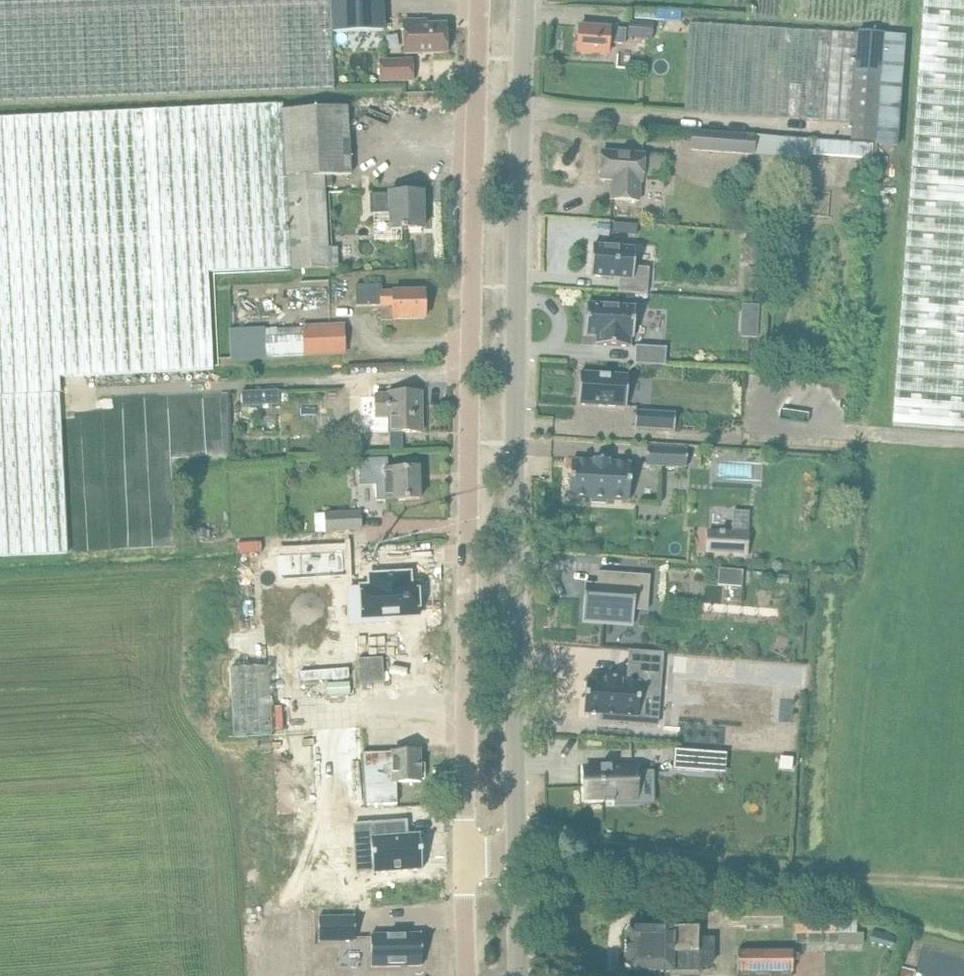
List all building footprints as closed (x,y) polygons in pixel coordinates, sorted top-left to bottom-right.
[(334,89),(332,32),(383,30),(382,0),(0,0),(0,100),(334,89)] [(895,426),(963,431),(963,0),(927,0),(895,426)] [(447,52),(446,24),(421,25),(421,21),(404,21),(405,53),(447,52)] [(856,31),(690,21),(685,109),(851,118),(856,31)] [(623,29),(609,28),(579,26),(577,52),(607,54),(608,43),(621,44),(623,29)] [(874,138),(880,32),(856,31),(851,118),(850,136),(874,138)] [(377,60),(378,80),(410,79),(409,59),(377,60)] [(66,550),(60,377),(214,370),(210,270),(291,267),(292,267),(292,268),(338,266),(338,250),(328,250),(325,187),(332,187),(332,175),(350,174),(347,107),(327,108),(285,110),(285,103),(0,117),(0,553),(66,550)] [(692,130),(690,149),(754,154),(756,135),(692,130)] [(642,182),(644,154),(602,151),(600,179),(612,180),(611,199),(639,201),(640,182),(642,182)] [(369,194),(370,214),(390,213),(391,229),(401,229),(401,231),(406,231),(406,229),(423,229),(422,193),(369,194)] [(635,248),(593,245),(591,275),(619,278),(618,292),(647,294),(649,268),(634,267),(635,248)] [(382,285),(355,285),(356,306),(393,305),(393,319),(405,319),(425,318),(424,291),(404,291),(393,291),(393,292),(391,292),(382,292),(382,285)] [(634,337),(636,307),(587,304),(585,334),(597,335),(596,344),(630,346),(630,337),(634,337)] [(743,304),(743,316),(759,317),(759,305),(743,304)] [(303,329),(304,357),(343,356),(342,328),(303,329)] [(636,345),(635,363),(665,365),(666,347),(636,345)] [(578,404),(626,407),(628,375),(580,372),(578,404)] [(278,390),(241,392),(241,405),(278,403),(278,390)] [(421,392),(401,392),(389,393),(389,395),(361,395),(361,417),(389,417),(390,432),(402,432),(422,432),(421,392)] [(636,411),(635,427),(674,429),(675,413),(636,411)] [(402,432),(390,432),(390,448),(402,448),(402,432)] [(647,447),(646,465),(686,467),(687,449),(647,447)] [(388,458),(358,459),(359,479),(367,479),(375,478),(376,501),(420,499),(419,468),(388,470),(388,458)] [(571,461),(569,497),(575,497),(592,498),(592,502),(606,503),(606,499),(611,499),(629,500),(630,484),(631,464),(609,463),(609,460),(594,459),(594,462),(571,461)] [(327,530),(360,528),(359,510),(326,511),(326,512),(327,530)] [(326,512),(316,513),(317,531),(327,530),(326,512)] [(708,531),(706,552),(746,555),(748,533),(732,532),(708,531)] [(341,552),(293,555),(295,576),(343,573),(341,552)] [(719,568),(718,584),(742,586),(743,570),(719,568)] [(650,575),(598,571),(597,591),(587,591),(586,595),(584,595),(583,609),(584,609),(583,619),(596,620),(596,621),(620,623),(620,622),(632,623),(634,596),(648,597),(649,578),(650,578),(650,575)] [(419,615),(417,592),(410,592),(409,573),(369,575),(370,586),(359,587),(359,589),(346,589),(348,606),(359,605),(361,624),(389,622),(389,617),(419,615)] [(696,675),(697,655),(673,653),(671,673),(696,675)] [(382,658),(358,659),(358,663),(359,684),(384,682),(382,658)] [(578,689),(576,724),(596,725),(596,729),(598,731),(605,731),(607,729),(607,726),(630,728),(632,700),(651,702),(653,675),(620,672),(619,692),(613,692),(613,690),(595,688),(595,690),(578,689)] [(678,749),(677,769),(705,771),(706,751),(678,749)] [(376,753),(363,753),(366,805),(397,804),(396,782),(421,781),(420,752),(376,753)] [(781,756),(779,769),(791,770),(793,758),(781,756)] [(636,767),(584,768),(585,799),(620,799),(620,798),(641,798),(641,777),(636,777),(636,767)] [(420,869),(418,834),(400,836),(399,822),(351,825),(353,844),(368,843),(370,873),(420,869)] [(782,909),(732,909),(732,926),(782,925),(782,909)] [(354,914),(318,915),(319,939),(355,938),(354,914)] [(796,921),(796,933),(858,932),(858,916),(838,916),(838,921),(796,921)] [(693,937),(693,928),(649,927),(629,927),(624,932),(624,967),(629,972),(631,972),(631,975),(645,975),(645,972),(669,973),(669,970),(674,970),(674,975),(700,975),(700,967),(707,967),(713,961),(714,937),(693,937)] [(421,934),(371,935),(371,967),(422,966),(421,934)] [(790,972),(790,952),(734,952),(734,972),(790,972)]
